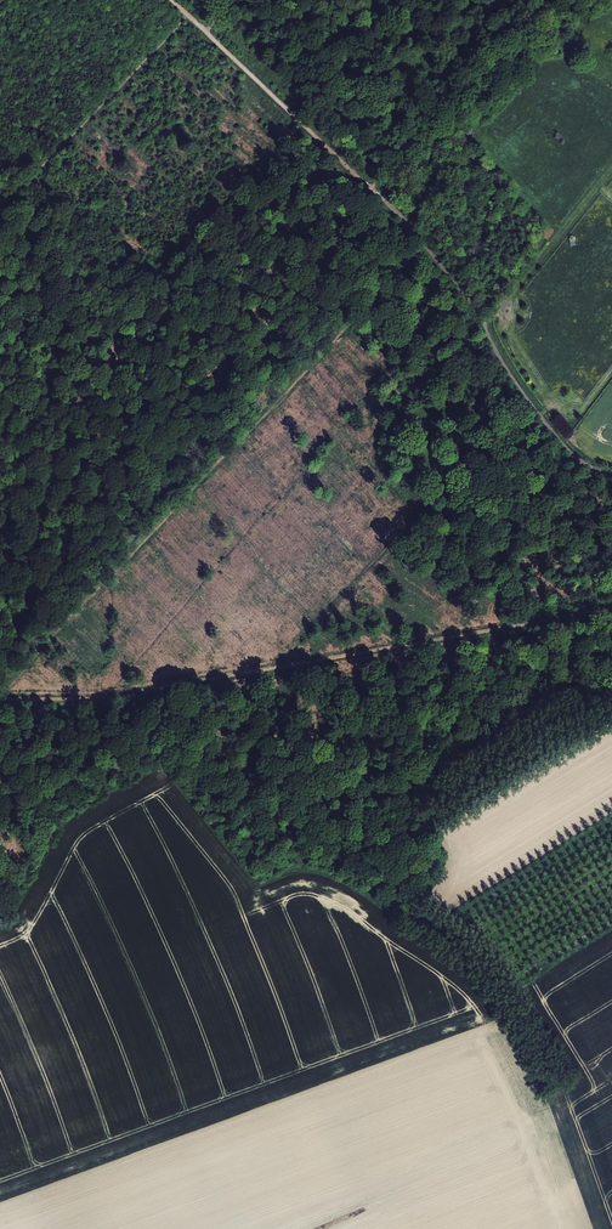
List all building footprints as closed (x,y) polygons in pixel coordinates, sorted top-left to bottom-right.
[(558,131),(554,136),(561,142),(565,137),(558,131)]
